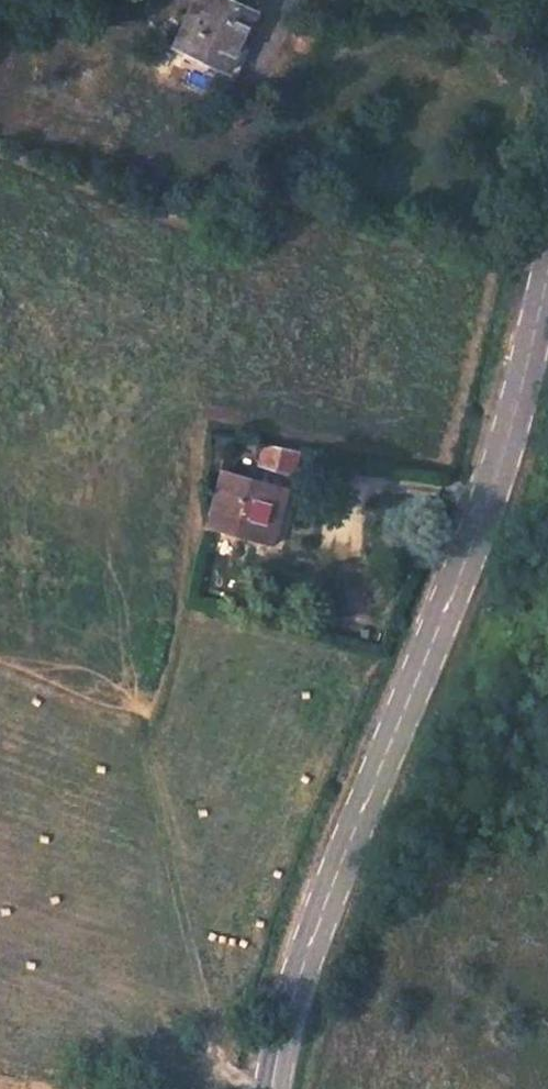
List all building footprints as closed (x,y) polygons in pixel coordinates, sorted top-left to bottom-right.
[(183,37),(199,45),(236,63),(249,37),(264,5),(253,0),(201,0),(183,37)] [(199,45),(195,55),(225,70),(236,75),(243,73),(248,64),(257,41),(249,37),(236,63),(199,45)] [(265,443),(260,462),(291,470),(297,449),(265,443)] [(221,471),(208,523),(261,538),(276,485),(221,471)] [(276,485),(261,538),(271,541),(285,488),(276,485)]
